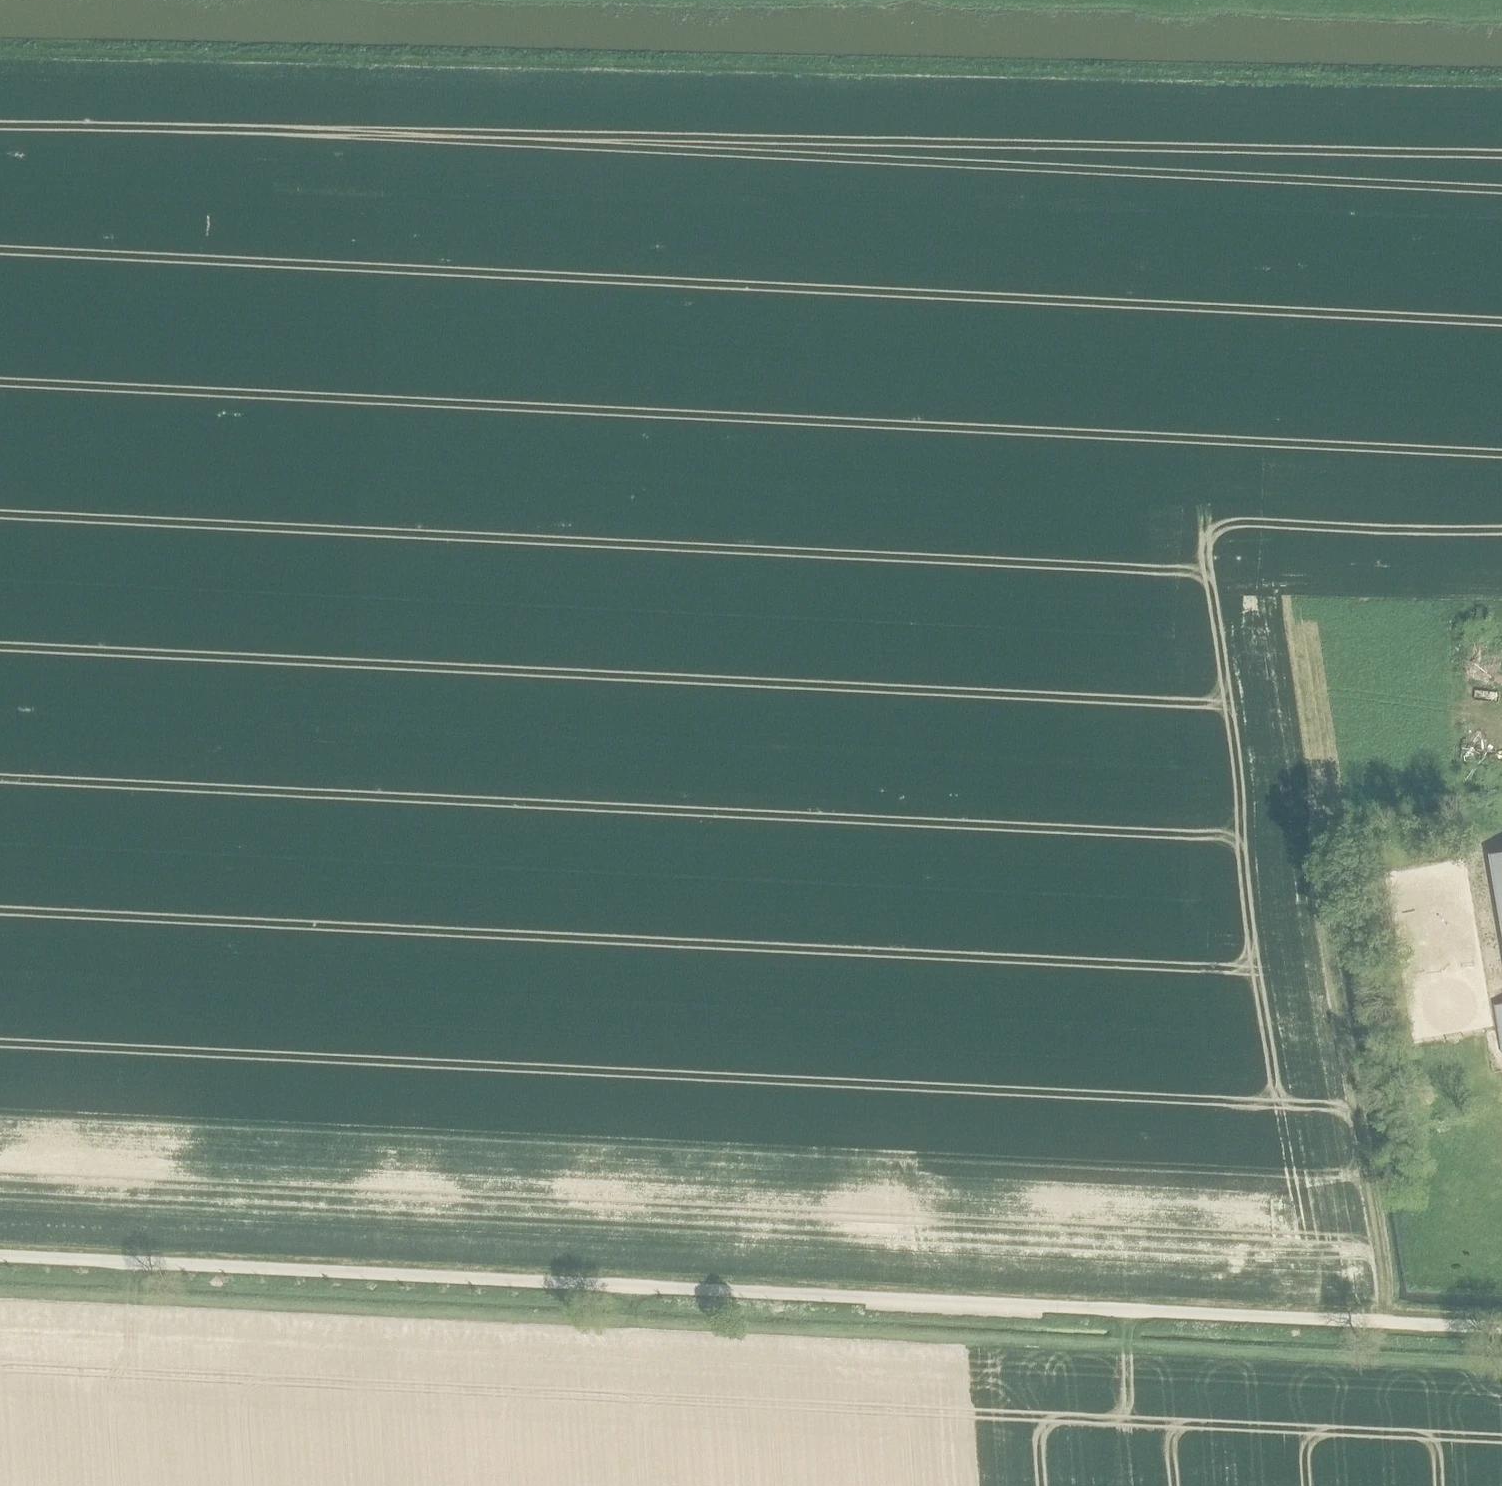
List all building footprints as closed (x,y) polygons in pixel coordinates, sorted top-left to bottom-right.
[(1488,856),(1501,934),(1501,853),(1488,856)]
